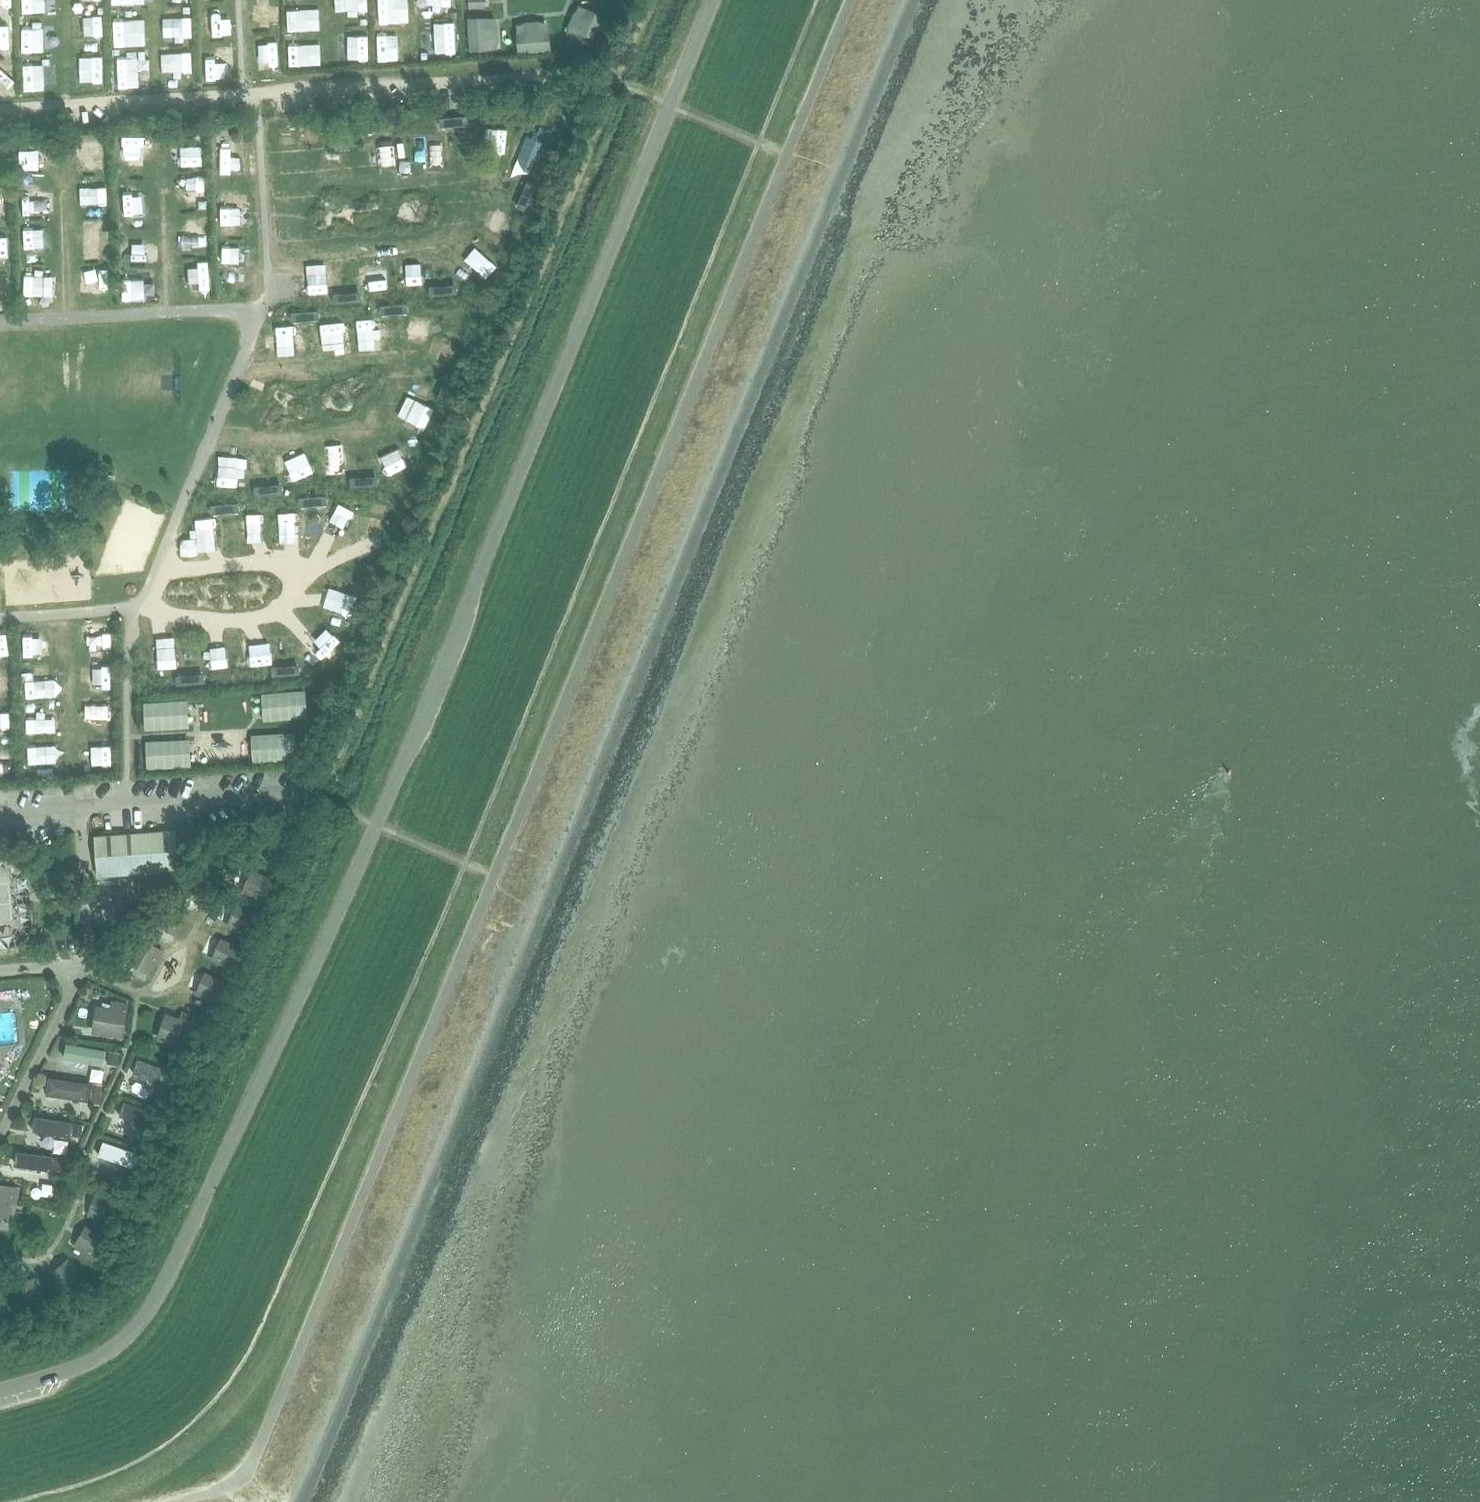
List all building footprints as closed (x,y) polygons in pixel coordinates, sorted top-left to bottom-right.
[(159,28),(183,28),(182,0),(159,0),(159,28)] [(251,12),(270,12),(270,0),(251,0),(251,12)] [(477,0),(460,0),(460,45),(477,45),(477,0)] [(601,46),(612,0),(583,0),(574,39),(601,46)] [(137,2),(106,2),(107,29),(137,28),(137,2)] [(447,2),(431,2),(432,48),(447,48),(447,2)] [(65,10),(69,35),(100,31),(97,6),(65,10)] [(389,7),(373,7),(373,52),(390,52),(389,7)] [(345,9),(345,53),(361,53),(360,9),(345,9)] [(300,11),(285,12),(286,54),(301,54),(300,11)] [(19,17),(17,40),(40,41),(42,18),(19,17)] [(252,48),(272,47),(272,28),(251,28),(252,48)] [(544,29),(500,30),(500,45),(544,45),(544,29)] [(188,38),(153,39),(154,62),(188,61),(188,38)] [(78,48),(80,69),(100,67),(99,46),(78,48)] [(48,53),(17,53),(17,77),(48,78),(48,53)] [(140,54),(109,55),(110,75),(141,75),(140,54)] [(457,102),(419,108),(422,127),(460,121),(457,102)] [(404,118),(417,116),(416,104),(403,105),(404,118)] [(230,116),(212,115),(209,158),(228,158),(230,116)] [(112,135),(111,153),(137,154),(138,137),(112,135)] [(14,158),(33,159),(34,141),(14,141),(14,158)] [(364,178),(377,178),(376,165),(364,166),(364,178)] [(200,166),(171,167),(171,187),(201,187),(200,166)] [(15,196),(33,196),(33,174),(14,175),(15,196)] [(114,203),(135,203),(136,183),(115,182),(114,203)] [(210,189),(215,229),(230,227),(224,187),(210,189)] [(431,202),(387,202),(387,227),(403,227),(403,216),(431,216),(431,202)] [(77,233),(104,233),(104,213),(77,213),(77,233)] [(202,217),(182,218),(182,240),(203,239),(202,217)] [(36,226),(16,227),(16,250),(37,249),(36,226)] [(248,238),(235,237),(235,242),(221,241),(219,281),(245,282),(248,238)] [(202,253),(181,253),(181,278),(202,278),(202,253)] [(75,285),(104,286),(105,269),(75,267),(75,285)] [(439,267),(439,284),(473,284),(473,267),(439,267)] [(45,275),(19,275),(19,293),(45,292),(45,275)] [(307,294),(333,293),(332,278),(306,280),(307,294)] [(344,301),(344,329),(371,329),(371,318),(386,318),(386,300),(344,301)] [(315,305),(273,306),(274,324),(315,324),(315,305)] [(386,393),(386,408),(429,408),(429,393),(386,393)] [(282,451),(268,452),(269,465),(283,464),(282,451)] [(349,479),(386,479),(385,462),(348,463),(349,479)] [(313,482),(322,483),(323,464),(314,463),(313,482)] [(269,482),(312,482),(312,467),(269,467),(269,482)] [(246,487),(247,470),(213,469),(212,485),(246,487)] [(340,506),(380,506),(380,491),(340,491),(340,506)] [(304,512),(304,495),(262,495),(262,512),(304,512)] [(239,500),(199,498),(198,513),(238,515),(239,500)] [(311,585),(310,609),(337,609),(337,586),(311,585)] [(36,647),(36,623),(17,623),(17,647),(36,647)] [(212,656),(211,675),(244,678),(246,658),(212,656)] [(292,688),(292,675),(330,674),(329,657),(283,659),(283,688),(292,688)] [(106,660),(79,660),(79,678),(106,678),(106,660)] [(143,665),(143,680),(184,680),(184,665),(143,665)] [(256,700),(277,699),(276,676),(256,677),(256,700)] [(106,693),(85,693),(85,718),(105,718),(106,693)] [(139,716),(157,716),(158,696),(140,695),(139,716)] [(21,706),(21,724),(52,723),(52,705),(21,706)] [(257,725),(258,748),(283,746),(282,724),(257,725)] [(8,759),(6,739),(0,740),(0,760),(8,759)] [(84,739),(83,751),(101,752),(102,741),(84,739)] [(176,830),(96,837),(100,878),(179,871),(176,830)] [(215,928),(203,947),(221,958),(233,940),(215,928)] [(189,984),(208,991),(214,977),(195,969),(189,984)] [(115,1028),(121,998),(91,992),(85,1023),(115,1028)] [(181,1033),(187,1009),(159,1002),(153,1026),(181,1033)] [(57,1053),(99,1056),(100,1038),(58,1036),(57,1053)] [(130,1050),(127,1064),(163,1074),(167,1061),(130,1050)] [(83,1058),(83,1072),(96,1072),(97,1058),(83,1058)] [(40,1088),(79,1091),(80,1072),(42,1069),(40,1088)] [(118,1090),(112,1104),(140,1117),(147,1104),(118,1090)] [(32,1142),(60,1144),(62,1125),(34,1122),(32,1142)] [(96,1134),(93,1146),(110,1150),(106,1169),(118,1172),(121,1158),(130,1160),(134,1143),(96,1134)] [(8,1144),(8,1162),(26,1163),(25,1185),(47,1186),(48,1165),(60,1166),(61,1147),(8,1144)] [(81,1205),(98,1210),(102,1196),(85,1191),(81,1205)] [(67,1235),(88,1250),(100,1232),(78,1218),(67,1235)] [(50,1279),(67,1276),(64,1257),(48,1260),(50,1279)]
